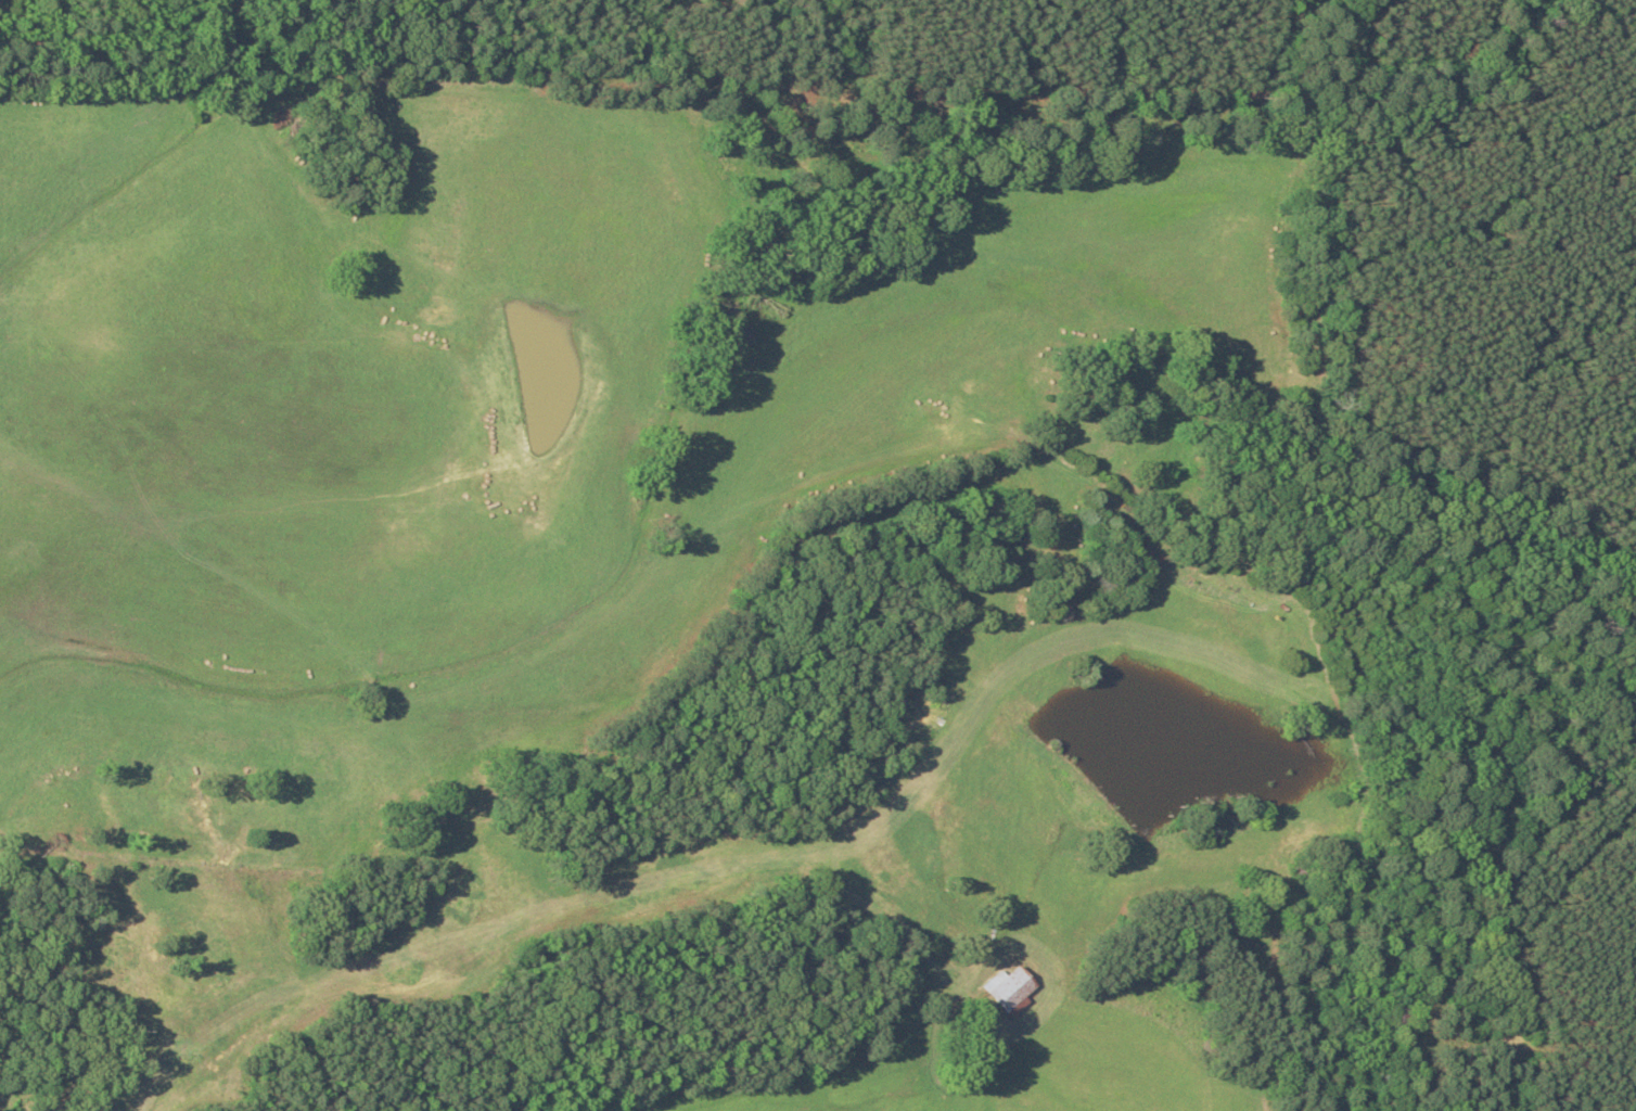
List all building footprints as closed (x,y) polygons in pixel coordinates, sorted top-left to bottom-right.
[(1002,970),(983,986),(1010,1018),(1029,1002),(1024,996),(1035,986),(1018,965),(1006,975),(1002,970)]
